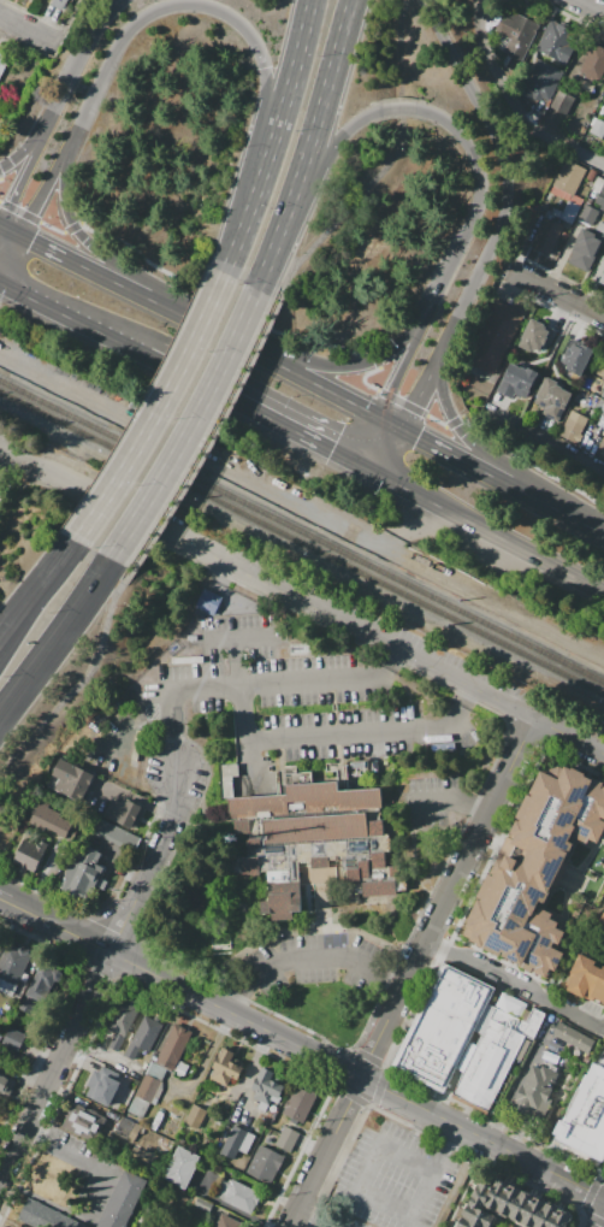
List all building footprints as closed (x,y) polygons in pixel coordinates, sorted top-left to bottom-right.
[(52,5),(54,0),(69,0),(64,11),(52,5)] [(505,8),(539,24),(521,61),(503,52),(509,40),(498,34),(498,33),(495,30),(505,8)] [(550,19),(574,31),(567,45),(574,48),(565,65),(535,49),(550,19)] [(592,42),(603,48),(603,70),(599,81),(593,78),(592,81),(578,73),(592,42)] [(538,59),(563,71),(549,101),(541,98),(540,101),(522,93),(526,85),(521,83),(529,66),(533,69),(538,59)] [(564,114),(550,107),(558,89),(574,98),(564,114)] [(596,118),(603,122),(603,134),(602,138),(588,131),(596,118)] [(552,185),(565,159),(586,170),(573,195),(552,185)] [(591,170),(597,172),(593,182),(587,178),(591,170)] [(594,202),(603,183),(603,212),(599,210),(600,206),(594,202)] [(552,185),(573,195),(582,200),(579,206),(568,200),(550,190),(552,185)] [(568,200),(579,206),(580,206),(572,224),(558,218),(568,200)] [(590,226),(603,234),(603,240),(587,273),(567,262),(572,253),(569,253),(575,242),(574,242),(576,237),(568,234),(584,203),(598,211),(590,226)] [(552,205),(558,208),(555,214),(549,211),(552,205)] [(545,217),(564,226),(547,256),(529,247),(545,217)] [(599,220),(603,223),(603,233),(596,229),(599,220)] [(563,232),(568,234),(564,241),(559,238),(563,232)] [(532,318),(555,330),(545,348),(544,347),(541,352),(539,350),(537,354),(533,352),(532,354),(517,346),(532,318)] [(596,350),(585,372),(582,371),(580,376),(562,366),(565,358),(565,356),(569,349),(570,349),(573,343),(575,344),(578,341),(596,350)] [(510,362),(520,367),(520,366),(523,368),(526,370),(527,367),(540,374),(531,394),(529,393),(526,399),(521,395),(521,397),(515,394),(511,399),(496,390),(510,362)] [(546,377),(557,382),(556,384),(559,385),(562,387),(561,388),(572,394),(557,421),(541,413),(544,409),(532,403),(546,377)] [(593,411),(603,387),(603,415),(593,411)] [(572,409),(588,418),(580,433),(582,435),(578,444),(558,433),(572,409)] [(203,586),(224,597),(213,617),(194,606),(203,586)] [(60,757),(94,775),(88,786),(91,789),(84,803),(53,787),(58,779),(52,775),(60,757)] [(219,764),(220,796),(231,796),(230,775),(236,775),(236,764),(219,764)] [(509,834),(514,837),(510,844),(529,853),(525,862),(509,854),(504,862),(497,859),(458,934),(544,978),(549,969),(556,973),(565,955),(557,951),(567,932),(557,928),(561,922),(551,918),(553,914),(541,908),(575,839),(584,843),(587,837),(596,842),(603,828),(603,829),(603,786),(564,766),(558,779),(540,771),(509,834)] [(229,797),(286,794),(286,785),(338,781),(339,790),(380,787),(384,838),(231,848),(229,797)] [(134,830),(130,828),(130,830),(103,816),(112,800),(119,803),(123,797),(141,807),(141,808),(143,809),(134,830)] [(28,824),(39,803),(60,814),(59,816),(72,822),(65,837),(46,827),(43,831),(28,824)] [(133,851),(139,836),(96,818),(90,833),(133,851)] [(370,851),(388,850),(387,836),(369,836),(370,851)] [(24,839),(35,845),(39,839),(48,845),(34,874),(26,871),(25,873),(16,868),(18,866),(12,863),(24,839)] [(395,880),(395,866),(384,866),(384,852),(369,853),(369,859),(358,859),(358,868),(345,868),(345,881),(395,880)] [(240,857),(240,875),(257,874),(256,856),(240,857)] [(302,866),(303,882),(335,881),(335,859),(310,859),(311,866),(302,866)] [(79,903),(61,893),(67,881),(63,879),(73,860),(79,863),(81,861),(102,872),(96,884),(91,880),(79,903)] [(361,884),(396,883),(396,896),(362,897),(361,884)] [(268,895),(298,893),(300,919),(270,920),(268,895)] [(30,952),(6,940),(0,954),(0,991),(10,995),(30,952)] [(602,971),(603,966),(603,1001),(600,999),(598,1003),(585,996),(584,998),(567,990),(568,986),(563,984),(579,954),(596,962),(594,966),(602,971)] [(17,1008),(29,1014),(36,1000),(46,1004),(62,973),(41,962),(17,1008)] [(443,963),(496,989),(445,1093),(392,1068),(443,963)] [(525,1037),(488,1111),(452,1093),(502,992),(545,1013),(532,1040),(525,1037)] [(140,1009),(136,1015),(142,1017),(134,1034),(128,1031),(118,1051),(107,1046),(114,1033),(107,1028),(123,999),(128,1002),(130,997),(138,1001),(135,1007),(140,1009)] [(162,1025),(142,1064),(124,1055),(144,1015),(162,1025)] [(558,1021),(596,1040),(588,1054),(552,1034),(558,1021)] [(193,1033),(172,1072),(155,1062),(174,1024),(193,1033)] [(24,1035),(8,1026),(0,1043),(16,1051),(24,1035)] [(237,1080),(232,1078),(226,1087),(209,1079),(214,1069),(212,1068),(223,1046),(235,1054),(230,1061),(238,1066),(237,1068),(242,1070),(237,1080)] [(598,1061),(603,1064),(603,1163),(603,1166),(551,1140),(585,1069),(587,1070),(587,1072),(591,1074),(598,1061)] [(121,1075),(97,1064),(83,1095),(107,1106),(121,1075)] [(532,1064),(540,1068),(541,1066),(559,1074),(547,1097),(552,1099),(540,1121),(510,1105),(532,1064)] [(262,1067),(274,1073),(271,1079),(284,1086),(276,1103),(271,1101),(265,1113),(256,1108),(260,1102),(253,1098),(256,1092),(250,1089),(262,1067)] [(161,1080),(149,1104),(134,1097),(144,1073),(161,1080)] [(137,1081),(132,1090),(118,1084),(123,1074),(137,1081)] [(7,1101),(0,1097),(0,1075),(16,1084),(7,1101)] [(296,1086),(316,1096),(302,1125),(282,1114),(284,1108),(284,1107),(288,1099),(289,1099),(296,1086)] [(63,1126),(73,1102),(107,1117),(95,1142),(63,1126)] [(167,1113),(172,1102),(182,1107),(177,1116),(167,1113)] [(193,1104),(207,1110),(199,1129),(184,1122),(193,1104)] [(300,1133),(289,1152),(274,1145),(285,1125),(300,1133)] [(248,1133),(237,1152),(233,1161),(219,1154),(235,1126),(248,1133)] [(255,1135),(244,1156),(237,1152),(248,1133),(255,1135)] [(284,1157),(268,1186),(245,1174),(261,1144),(284,1157)] [(201,1156),(185,1188),(164,1178),(178,1146),(201,1156)] [(148,1180),(125,1226),(96,1226),(125,1169),(148,1180)] [(573,1215),(566,1226),(526,1226),(497,1211),(489,1226),(456,1226),(486,1169),(573,1215)] [(250,1215),(212,1194),(220,1178),(227,1181),(229,1179),(231,1180),(232,1178),(261,1193),(250,1215)] [(196,1196),(213,1204),(207,1214),(191,1205),(196,1196)] [(28,1197),(87,1226),(33,1226),(17,1219),(28,1197)] [(243,1223),(241,1226),(214,1226),(220,1213),(243,1223)]
